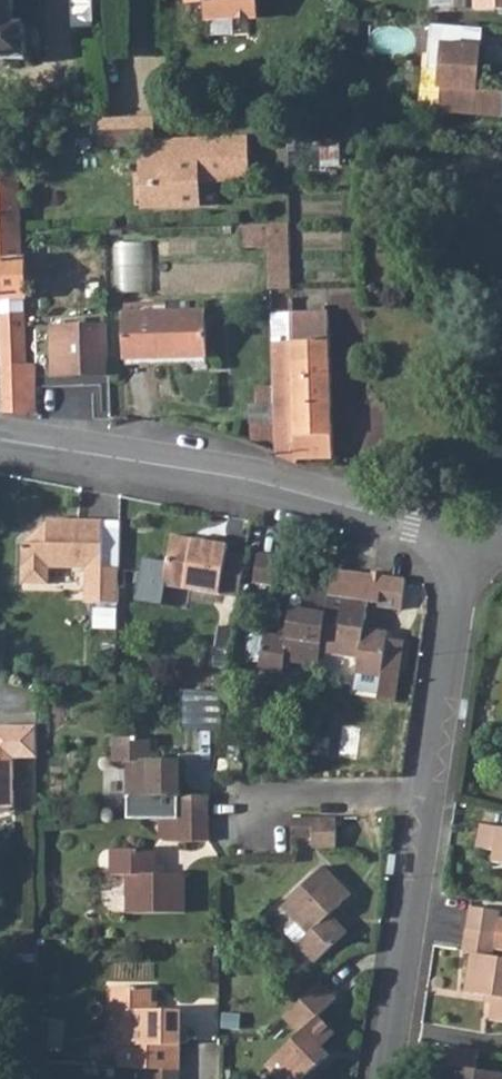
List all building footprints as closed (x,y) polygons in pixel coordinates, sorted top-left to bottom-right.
[(26,58),(25,22),(15,23),(14,0),(0,0),(0,59),(26,58)] [(94,25),(94,0),(74,0),(74,25),(94,25)] [(207,1),(208,19),(259,17),(258,0),(189,0),(189,2),(207,1)] [(476,9),(501,8),(501,0),(475,0),(476,9)] [(426,95),(439,97),(445,39),(483,43),(484,28),(433,23),(426,95)] [(483,90),(486,45),(449,42),(441,112),(501,117),(501,91),(483,90)] [(134,144),(145,143),(144,119),(132,120),(134,144)] [(101,121),(104,155),(146,153),(145,143),(134,144),(132,120),(101,121)] [(146,161),(140,161),(142,208),(197,206),(196,179),(247,177),(245,139),(191,141),(191,151),(146,153),(146,161)] [(22,185),(21,164),(0,165),(0,186),(22,185)] [(24,257),(23,234),(22,185),(0,186),(0,258),(24,257)] [(294,224),(245,223),(245,246),(271,247),(270,284),(293,285),(294,224)] [(155,241),(120,240),(119,291),(154,291),(155,241)] [(25,296),(24,257),(0,258),(0,297),(25,296)] [(28,364),(26,310),(1,311),(4,412),(30,414),(38,414),(36,364),(28,364)] [(127,365),(208,363),(207,316),(201,311),(125,315),(127,365)] [(278,455),(299,464),(299,460),(336,459),(332,313),(294,314),(295,341),(274,341),(278,455)] [(274,341),(295,341),(294,314),(274,315),(274,341)] [(54,378),(109,376),(108,324),(52,326),(54,378)] [(117,567),(100,567),(100,521),(43,520),(43,529),(28,544),(21,543),(20,574),(28,582),(42,583),(49,574),(49,566),(83,567),(83,601),(116,602),(117,567)] [(243,553),(222,551),(223,541),(200,539),(200,542),(188,541),(188,537),(166,535),(161,584),(237,594),(243,553)] [(272,583),(277,552),(254,549),(250,580),(272,583)] [(401,610),(406,580),(334,569),(330,592),(321,650),(358,656),(355,673),(359,673),(356,690),(378,693),(382,667),(397,669),(402,641),(386,638),(388,632),(365,628),(369,599),(380,600),(380,606),(401,610)] [(167,602),(190,606),(193,589),(169,586),(167,602)] [(321,650),(330,592),(303,588),(300,608),(289,606),(286,633),(261,630),(255,668),(280,672),(282,659),(318,665),(321,650)] [(101,604),(101,626),(119,626),(120,605),(101,604)] [(393,701),(397,669),(382,667),(378,693),(377,699),(393,701)] [(185,690),(185,725),(221,726),(221,690),(185,690)] [(128,756),(128,816),(178,815),(208,815),(208,794),(182,794),(182,756),(152,756),(152,733),(113,733),(112,756),(128,756)] [(19,804),(18,755),(0,755),(0,804),(19,804)] [(178,838),(208,838),(208,815),(178,815),(178,838)] [(293,837),(313,837),(313,817),(293,817),(293,837)] [(313,837),(312,848),(336,848),(336,817),(313,817),(313,837)] [(493,866),(501,867),(501,828),(479,823),(475,847),(495,851),(493,866)] [(112,870),(126,870),(126,909),(185,909),(185,870),(156,870),(156,845),(112,845),(112,870)] [(308,935),(297,944),(313,962),(346,933),(330,915),(352,895),(325,866),(282,906),(297,923),(308,935)] [(496,932),(500,909),(470,905),(467,928),(496,932)] [(297,944),(308,935),(297,923),(287,933),(297,944)] [(471,950),(465,989),(493,993),(490,1019),(501,1021),(501,955),(493,953),(494,945),(496,932),(467,928),(464,949),(471,950)] [(179,1063),(180,1002),(152,1002),(153,979),(116,978),(114,1003),(130,1003),(129,1036),(113,1036),(112,1060),(149,1062),(179,1063)] [(264,1065),(278,1078),(314,1078),(310,1074),(331,1055),(323,1046),(336,1034),(318,1015),(336,998),(320,980),(297,1002),(313,1019),(264,1065)] [(130,1003),(114,1003),(113,1036),(129,1036),(130,1003)] [(447,1046),(444,1067),(440,1067),(438,1078),(501,1078),(501,1076),(477,1072),(473,1070),(475,1050),(447,1046)] [(179,1063),(149,1062),(148,1078),(179,1078),(179,1063)]
